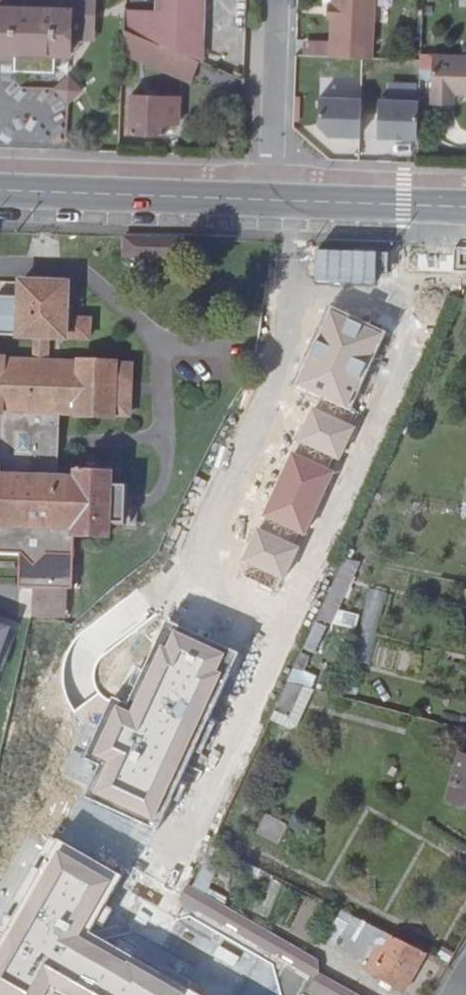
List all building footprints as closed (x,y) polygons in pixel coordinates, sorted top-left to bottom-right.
[(99,0),(0,0),(0,52),(72,55),(73,26),(99,26),(99,0)] [(160,43),(182,53),(201,62),(203,0),(163,0),(160,43)] [(377,58),(378,0),(337,0),(337,4),(336,18),(335,57),(377,58)] [(162,11),(130,9),(129,28),(160,43),(162,11)] [(160,43),(129,28),(127,54),(173,74),(182,53),(160,43)] [(192,82),(201,62),(182,53),(173,74),(192,82)] [(435,55),(433,102),(456,103),(457,91),(465,91),(465,55),(435,55)] [(186,98),(132,95),(130,131),(166,134),(167,114),(185,114),(186,98)] [(364,98),(322,96),(321,123),(331,134),(363,135),(364,98)] [(421,99),(381,98),(380,135),(420,136),(421,99)] [(167,259),(168,238),(124,238),(124,258),(167,259)] [(183,239),(168,238),(167,259),(182,260),(183,239)] [(68,284),(22,280),(20,296),(0,295),(0,345),(16,346),(16,336),(36,336),(34,364),(2,362),(2,358),(0,358),(0,563),(1,563),(29,556),(74,570),(75,549),(105,551),(107,536),(129,537),(129,521),(121,521),(123,489),(106,488),(106,475),(70,473),(69,480),(54,479),(58,414),(76,415),(75,419),(111,421),(110,417),(126,417),(128,369),(113,368),(113,364),(77,362),(77,366),(46,365),(48,335),(86,338),(87,318),(66,316),(68,284)] [(243,581),(272,595),(279,581),(284,584),(299,553),(293,550),(300,537),(305,539),(334,478),(328,475),(335,461),(340,464),(355,433),(349,430),(356,417),(348,414),(383,340),(333,316),(298,390),(327,403),(320,417),(315,414),(300,445),(306,448),(299,461),(294,459),(265,520),(271,523),(264,537),(259,534),(240,573),(246,576),(243,581)] [(1,563),(0,563),(0,567),(16,568),(15,600),(72,602),(74,570),(29,556),(1,563)] [(333,624),(356,627),(359,613),(335,609),(333,624)] [(368,612),(361,632),(374,636),(380,615),(368,612)] [(11,631),(0,627),(0,661),(11,631)] [(95,805),(158,834),(230,679),(223,675),(233,655),(174,627),(165,648),(158,645),(128,708),(113,701),(94,744),(102,748),(94,766),(100,769),(94,782),(104,786),(95,805)] [(276,711),(291,717),(304,687),(289,683),(276,711)] [(460,756),(447,798),(465,804),(465,757),(460,756)] [(265,813),(255,833),(279,845),(289,824),(265,813)] [(58,843),(0,944),(0,994),(192,994),(90,936),(122,880),(58,843)] [(391,935),(346,913),(329,947),(374,969),(391,935)] [(391,935),(374,969),(372,973),(377,976),(376,978),(388,984),(397,989),(409,994),(411,994),(431,955),(391,935)] [(394,994),(397,989),(388,984),(385,990),(394,994)]
